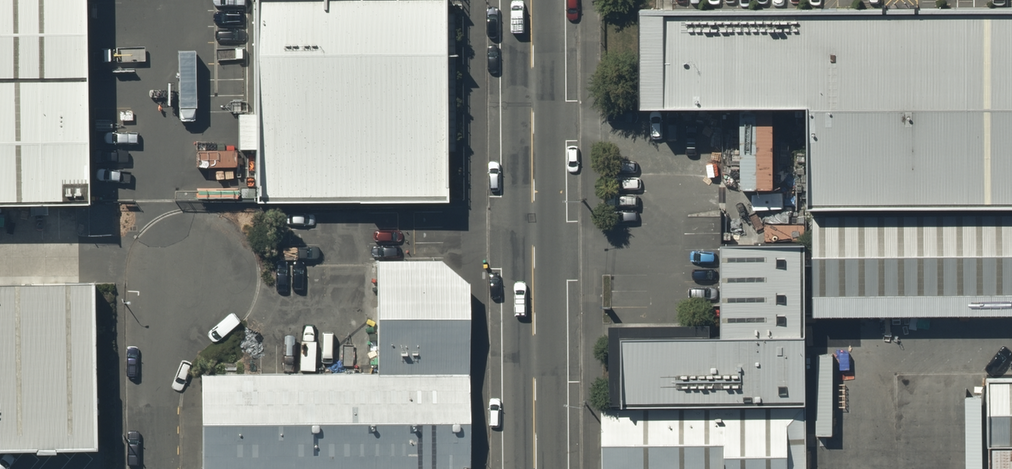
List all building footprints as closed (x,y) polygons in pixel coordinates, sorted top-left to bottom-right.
[(465,3),(251,4),(252,211),(466,210),(465,3)] [(0,5),(0,215),(85,214),(84,5),(0,5)] [(637,13),(637,112),(805,111),(806,212),(1011,211),(1011,10),(637,13)] [(814,226),(814,317),(1011,316),(1011,225),(814,226)] [(718,334),(618,335),(618,404),(806,402),(804,239),(717,240),(718,334)] [(468,272),(375,272),(375,382),(468,381),(468,272)] [(92,461),(91,297),(0,297),(0,462),(92,461)] [(986,375),(987,440),(1011,440),(1011,375),(986,375)] [(467,384),(203,385),(204,468),(468,468),(467,384)] [(804,420),(606,421),(606,468),(804,468),(804,420)] [(988,444),(988,468),(1011,468),(1011,443),(988,444)]
